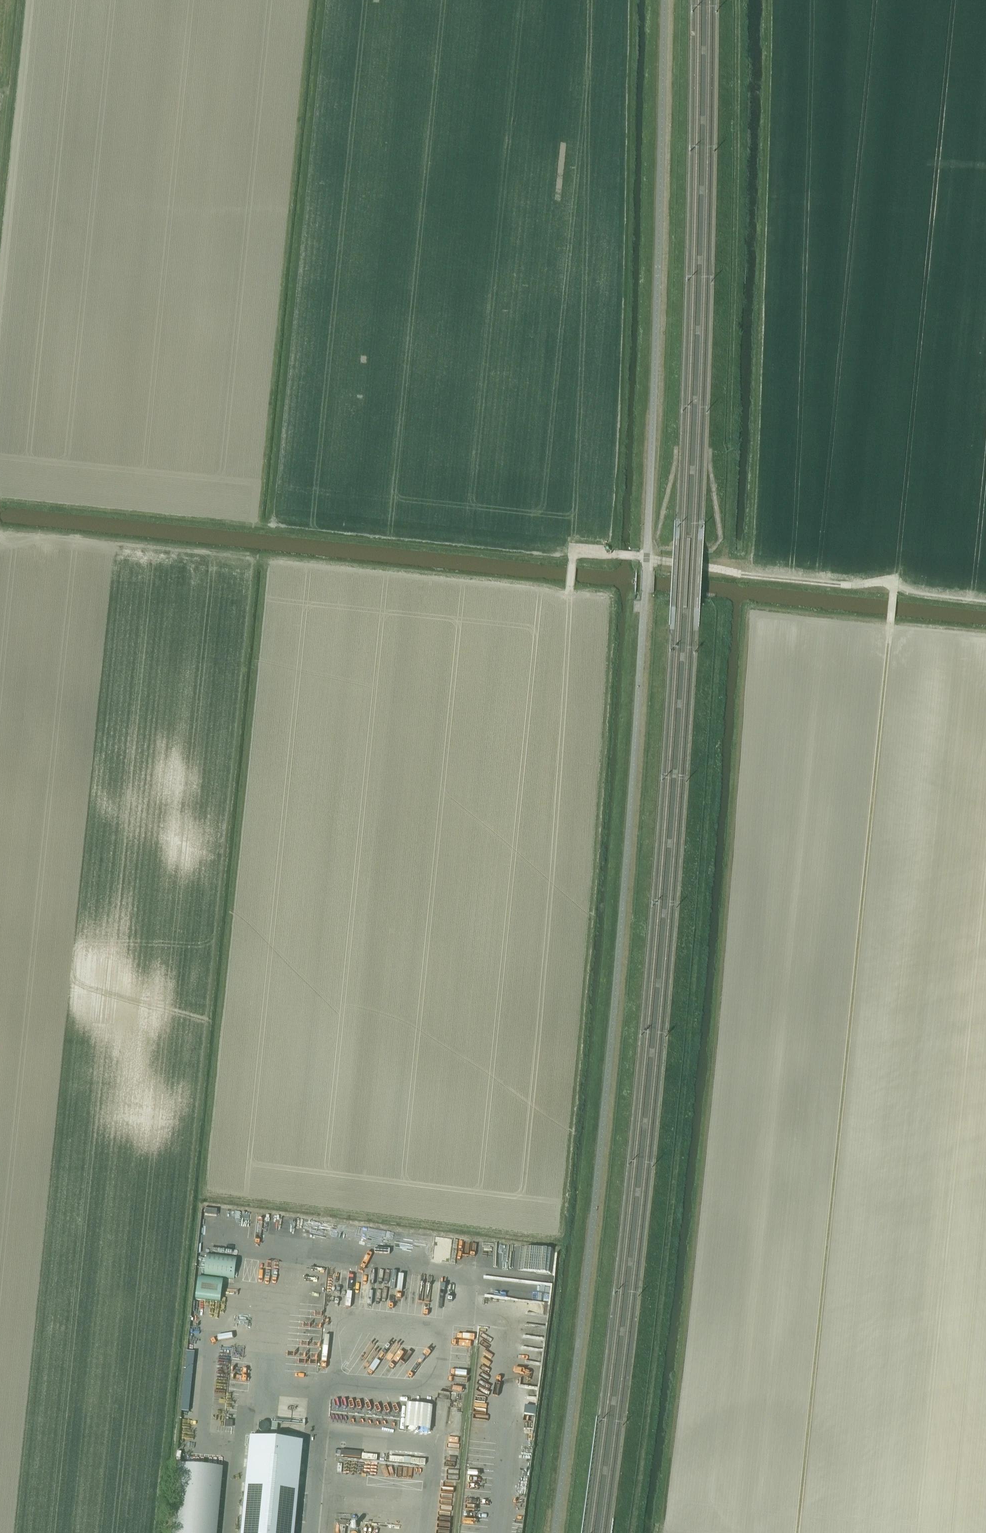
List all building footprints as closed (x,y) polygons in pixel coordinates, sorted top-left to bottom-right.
[(207,1254),(204,1276),(234,1279),(237,1257),(207,1254)] [(198,1278),(195,1299),(220,1302),(223,1281),(198,1278)] [(241,1532),(294,1532),(303,1443),(250,1438),(241,1532)] [(174,1532),(210,1532),(215,1479),(216,1468),(180,1465),(179,1475),(174,1532)]
